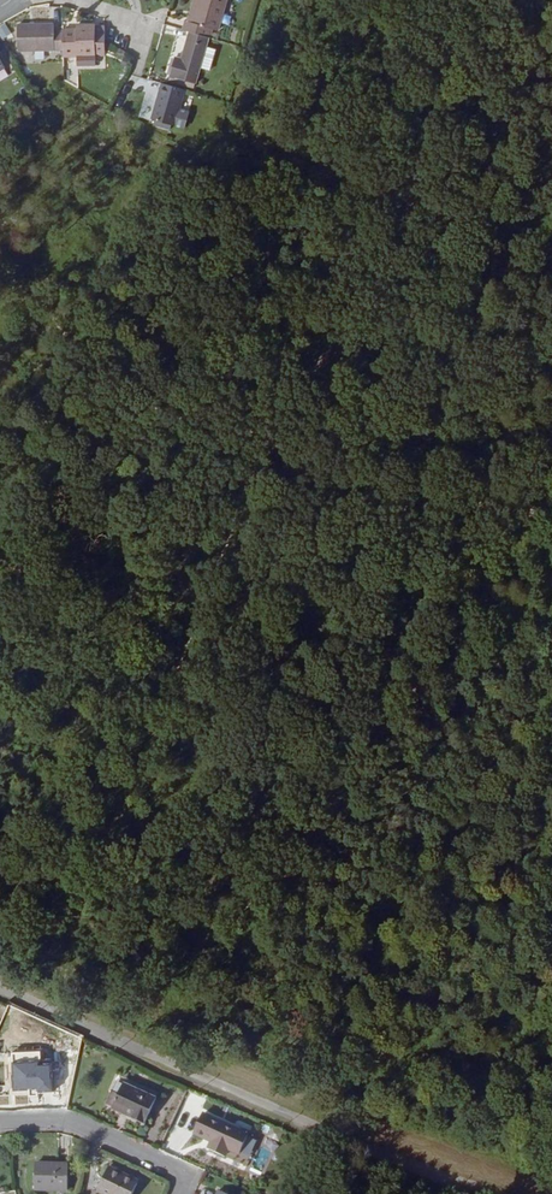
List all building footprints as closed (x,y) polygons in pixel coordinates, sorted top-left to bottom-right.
[(209,39),(211,40),(213,31),(217,33),(227,0),(204,0),(196,26),(192,25),(185,23),(182,31),(189,33),(206,38),(209,39)] [(192,25),(196,26),(204,0),(200,0),(192,25)] [(63,38),(63,35),(54,35),(54,26),(18,26),(18,52),(63,52),(63,38)] [(63,31),(63,35),(63,38),(63,52),(63,58),(105,57),(105,28),(94,28),(94,26),(74,27),(74,31),(63,31)] [(195,86),(209,39),(206,38),(189,33),(182,61),(175,59),(169,78),(195,86)] [(174,127),(184,92),(162,85),(152,121),(174,127)] [(37,1093),(54,1092),(52,1064),(13,1066),(14,1091),(37,1090),(37,1093)] [(112,1110),(145,1124),(156,1100),(123,1085),(112,1110)] [(209,1143),(207,1149),(227,1158),(239,1132),(202,1115),(193,1135),(209,1143)] [(68,1166),(34,1165),(34,1190),(68,1191),(68,1166)] [(119,1177),(120,1174),(108,1169),(97,1192),(101,1193),(133,1193),(137,1186),(119,1177)]
